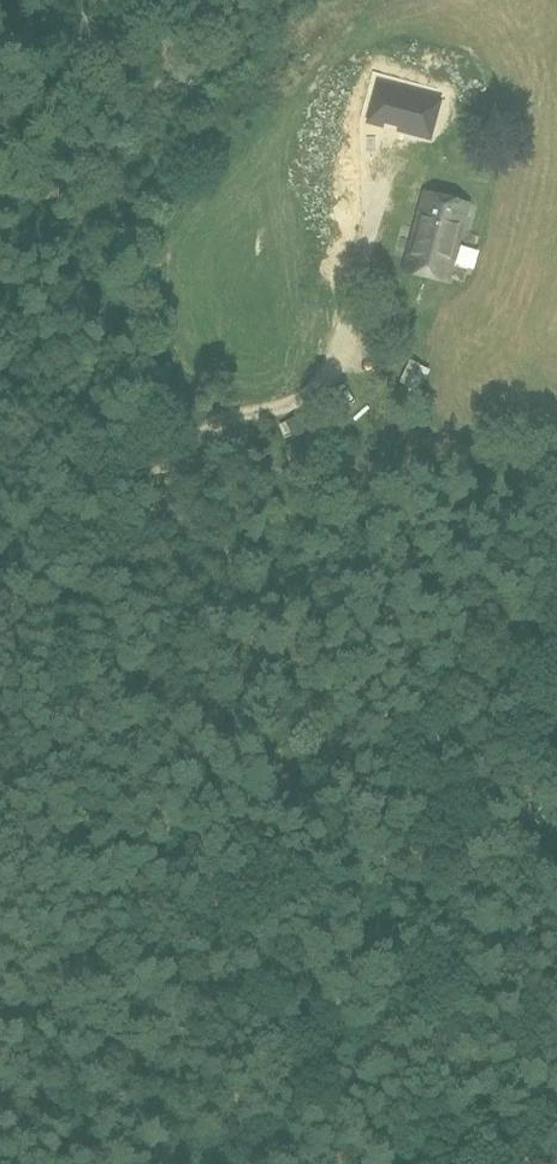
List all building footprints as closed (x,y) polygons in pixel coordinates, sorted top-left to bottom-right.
[(441,99),(381,83),(371,121),(385,125),(386,122),(400,126),(399,129),(431,138),(441,99)] [(446,283),(465,210),(426,199),(407,273),(446,283)] [(479,276),(484,256),(472,253),(466,273),(479,276)]
